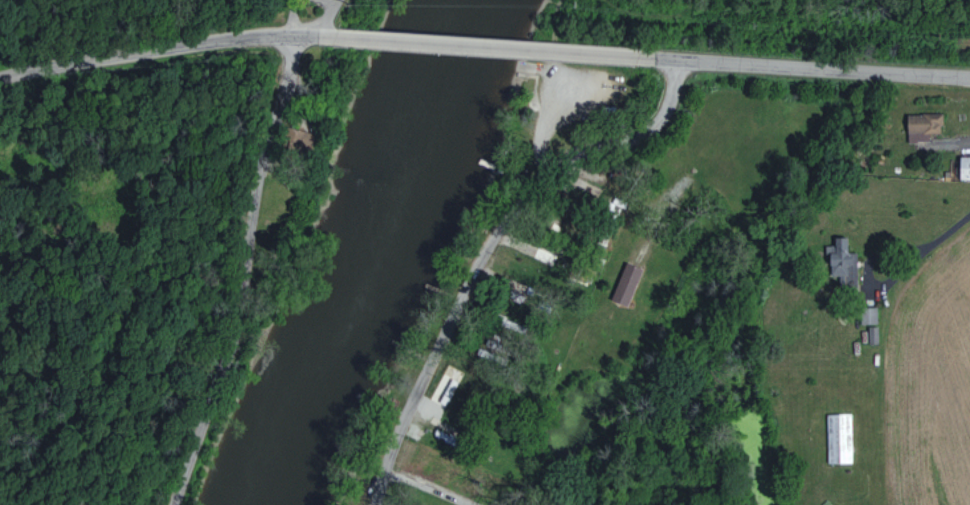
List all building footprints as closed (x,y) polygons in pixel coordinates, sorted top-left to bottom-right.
[(906,141),(929,141),(929,133),(940,132),(940,112),(905,113),(906,141)] [(958,156),(958,179),(969,179),(969,156),(958,156)] [(855,252),(847,252),(846,236),(833,236),(833,245),(827,245),(827,275),(838,275),(838,286),(856,286),(855,252)] [(609,299),(626,306),(641,268),(624,261),(609,299)] [(875,306),(859,307),(860,324),(876,323),(875,306)] [(868,343),(878,343),(877,326),(867,326),(868,343)] [(827,462),(851,462),(850,413),(826,413),(827,462)]
